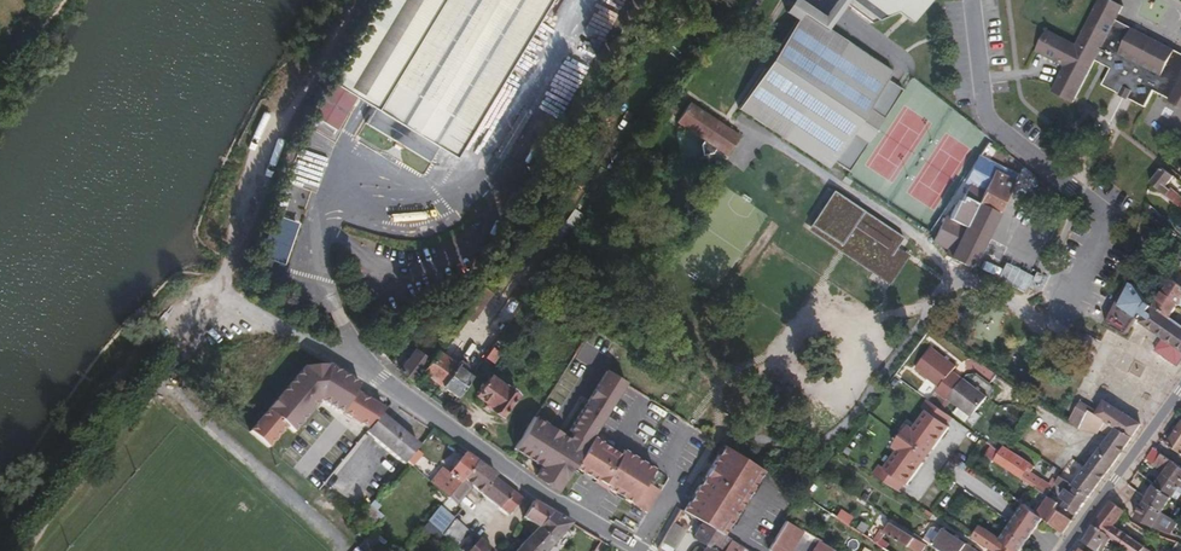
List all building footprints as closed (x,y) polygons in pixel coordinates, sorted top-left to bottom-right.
[(451,108),(446,116),(470,130),(548,0),(442,0),(411,53),(432,66),(465,86),(451,108)] [(812,10),(797,0),(790,0),(783,11),(796,19),(736,108),(824,167),(829,160),(844,170),(898,91),(894,88),(883,81),(888,72),(825,28),(807,16),(812,10)] [(830,3),(838,9),(840,5),(842,2),(839,0),(832,0),(830,3)] [(842,2),(868,21),(875,18),(850,0),(839,0),(842,2)] [(912,19),(926,0),(850,0),(875,18),(897,8),(912,19)] [(1060,71),(1080,85),(1094,60),(1109,68),(1100,84),(1118,94),(1122,86),(1131,91),(1126,98),(1144,107),(1153,91),(1168,99),(1167,101),(1180,109),(1180,54),(1115,19),(1122,5),(1112,0),(1097,0),(1074,44),(1045,29),(1034,50),(1063,66),(1060,71)] [(827,7),(822,14),(821,17),(829,22),(830,20),(835,13),(838,9),(830,3),(827,7)] [(825,28),(829,22),(821,17),(812,10),(807,16),(825,28)] [(432,66),(411,53),(408,51),(391,77),(395,79),(400,83),(403,77),(418,87),(432,66)] [(418,87),(451,108),(465,86),(432,66),(418,87)] [(1080,85),(1060,71),(1055,80),(1075,94),(1080,85)] [(395,79),(393,83),(446,116),(451,108),(418,87),(403,77),(400,83),(395,79)] [(1050,91),(1071,102),(1075,94),(1055,80),(1050,91)] [(337,86),(317,119),(337,131),(357,98),(337,86)] [(1126,98),(1131,91),(1122,86),(1118,94),(1117,95),(1125,100),(1126,98)] [(724,155),(737,137),(687,102),(674,121),(677,124),(701,139),(698,144),(702,154),(713,151),(714,149),(724,155)] [(1154,157),(1156,153),(1148,146),(1145,150),(1154,157)] [(974,173),(967,186),(977,191),(988,168),(995,172),(997,169),(982,161),(975,174),(974,173)] [(1148,183),(1150,184),(1171,202),(1177,195),(1169,188),(1167,188),(1164,186),(1172,175),(1161,167),(1148,183)] [(988,168),(977,191),(960,223),(951,239),(947,248),(944,254),(969,266),(1012,181),(995,172),(988,168)] [(836,191),(810,231),(890,285),(910,256),(899,248),(906,238),(836,191)] [(1177,195),(1171,202),(1180,210),(1180,199),(1177,195)] [(279,261),(293,221),(273,213),(259,254),(279,261)] [(944,215),(931,240),(947,248),(951,239),(960,223),(944,215)] [(1154,268),(1170,278),(1179,285),(1180,282),(1180,278),(1158,263),(1154,268)] [(1170,278),(1151,306),(1168,317),(1176,305),(1178,305),(1180,301),(1180,287),(1179,285),(1170,278)] [(474,305),(479,298),(476,295),(461,315),(471,322),(480,309),(474,305)] [(384,318),(398,311),(392,300),(378,308),(384,318)] [(1151,306),(1147,313),(1167,326),(1171,320),(1168,317),(1151,306)] [(1147,313),(1140,323),(1160,336),(1167,326),(1147,313)] [(1171,320),(1167,326),(1160,336),(1163,338),(1180,350),(1180,326),(1171,320)] [(432,349),(442,336),(433,328),(423,342),(432,349)] [(496,350),(503,341),(498,337),(483,358),(491,363),(498,352),(496,350)] [(1178,366),(1180,362),(1180,350),(1163,338),(1154,350),(1178,366)] [(932,392),(944,400),(945,399),(960,379),(948,371),(952,365),(928,348),(912,370),(936,387),(932,392)] [(410,379),(425,358),(413,349),(397,370),(410,379)] [(458,360),(454,365),(435,351),(420,371),(455,397),(469,377),(461,371),(465,366),(458,360)] [(629,386),(607,369),(567,430),(551,453),(574,466),(592,436),(629,386)] [(334,384),(320,374),(302,397),(317,408),(324,399),(334,406),(343,393),(333,386),(334,384)] [(505,385),(503,387),(488,376),(475,395),(490,405),(488,407),(500,415),(516,393),(505,385)] [(960,378),(960,379),(945,399),(969,416),(984,396),(960,378)] [(324,399),(317,408),(302,397),(301,398),(280,426),(306,444),(334,406),(324,399)] [(358,438),(384,405),(377,399),(351,432),(358,438)] [(911,429),(906,425),(898,436),(924,455),(928,449),(930,449),(946,426),(952,418),(938,408),(925,399),(919,407),(924,410),(911,429)] [(1095,411),(1078,400),(1076,403),(1086,410),(1093,415),(1095,411)] [(1103,400),(1095,411),(1093,415),(1103,421),(1113,407),(1103,400)] [(1076,403),(1065,420),(1077,427),(1086,410),(1076,403)] [(1131,436),(1139,424),(1113,407),(1103,421),(1114,428),(1115,426),(1131,436)] [(1118,455),(1123,447),(1131,436),(1115,426),(1114,428),(1103,421),(1093,415),(1086,410),(1077,427),(1095,433),(1098,428),(1107,436),(1102,444),(1072,485),(1088,495),(1118,455)] [(546,416),(545,417),(536,412),(521,434),(551,453),(567,430),(546,416)] [(418,445),(390,421),(380,413),(366,431),(375,439),(403,464),(406,461),(418,445)] [(1166,443),(1180,453),(1180,421),(1166,443)] [(931,450),(948,427),(946,426),(930,449),(931,450)] [(551,453),(521,434),(510,456),(537,471),(534,478),(563,496),(574,466),(551,453)] [(623,450),(621,454),(618,452),(594,438),(592,436),(574,466),(597,481),(598,479),(609,486),(608,488),(647,512),(660,490),(653,486),(660,473),(623,450)] [(881,470),(876,466),(873,471),(891,484),(899,489),(902,484),(904,486),(921,462),(919,461),(924,455),(898,436),(890,448),(895,451),(881,470)] [(759,469),(720,443),(703,472),(743,497),(759,469)] [(1026,465),(1007,452),(1000,447),(997,451),(990,462),(1017,479),(1026,465)] [(1152,448),(1145,458),(1163,471),(1171,460),(1152,448)] [(922,463),(931,450),(930,449),(925,456),(921,462),(922,463)] [(449,474),(437,488),(447,497),(475,461),(463,452),(447,473),(449,474)] [(1163,471),(1162,473),(1178,485),(1180,486),(1180,467),(1171,460),(1163,471)] [(456,503),(469,485),(496,507),(511,490),(494,477),(496,475),(475,461),(447,497),(443,502),(449,507),(453,502),(455,504),(456,503)] [(904,486),(922,463),(921,462),(904,486)] [(870,475),(896,492),(899,489),(891,484),(873,471),(870,475)] [(681,510),(689,514),(699,521),(722,534),(726,527),(730,521),(743,497),(703,472),(689,497),(685,503),(681,510)] [(1171,497),(1178,485),(1162,473),(1154,484),(1155,485),(1171,497)] [(1061,498),(1057,505),(1055,509),(1070,520),(1088,495),(1072,485),(1058,477),(1055,482),(1045,497),(1052,502),(1061,488),(1067,492),(1061,498)] [(1045,484),(1038,480),(1032,489),(1045,497),(1055,482),(1049,478),(1045,484)] [(984,492),(1002,500),(1007,490),(989,481),(984,492)] [(1153,484),(1145,497),(1144,500),(1162,511),(1171,497),(1155,485),(1154,484),(1153,484)] [(1052,502),(1045,497),(1032,489),(1028,495),(1048,507),(1052,502)] [(506,515),(520,498),(511,490),(496,507),(506,515)] [(1011,497),(1006,504),(1017,512),(1022,505),(1011,497)] [(529,504),(521,516),(538,526),(551,511),(532,500),(529,504)] [(1128,550),(1150,550),(1111,524),(1122,510),(1123,509),(1109,500),(1091,525),(1109,538),(1118,544),(1128,550)] [(1170,533),(1177,521),(1162,511),(1144,500),(1134,517),(1153,526),(1170,533)] [(856,511),(859,507),(855,504),(850,512),(865,522),(867,518),(856,511)] [(1009,523),(997,540),(1012,550),(1017,550),(1027,536),(1034,526),(1040,518),(1022,505),(1017,512),(1014,515),(1009,523)] [(428,522),(442,535),(454,520),(440,507),(428,522)] [(1061,533),(1070,520),(1055,509),(1044,521),(1055,528),(1061,533)] [(551,511),(538,526),(526,538),(515,550),(545,550),(570,522),(551,511)] [(992,526),(981,519),(976,526),(987,533),(992,526)] [(470,533),(455,521),(454,520),(442,535),(456,548),(470,533)] [(721,549),(727,539),(728,537),(722,534),(699,521),(691,535),(704,543),(700,550),(720,550),(721,549)] [(783,521),(782,521),(765,550),(766,550),(790,550),(801,532),(783,521)] [(907,548),(913,539),(888,524),(883,533),(907,548)] [(1102,547),(1109,538),(1091,525),(1081,538),(1084,541),(1096,549),(1102,547)] [(997,540),(987,533),(976,526),(973,531),(970,535),(969,537),(987,549),(986,550),(1012,550),(997,540)] [(940,529),(930,546),(939,550),(974,550),(940,529)] [(478,540),(469,550),(490,550),(478,540)] [(832,550),(816,541),(810,550),(832,550)] [(1176,541),(1169,550),(1180,550),(1180,544),(1176,541)]
